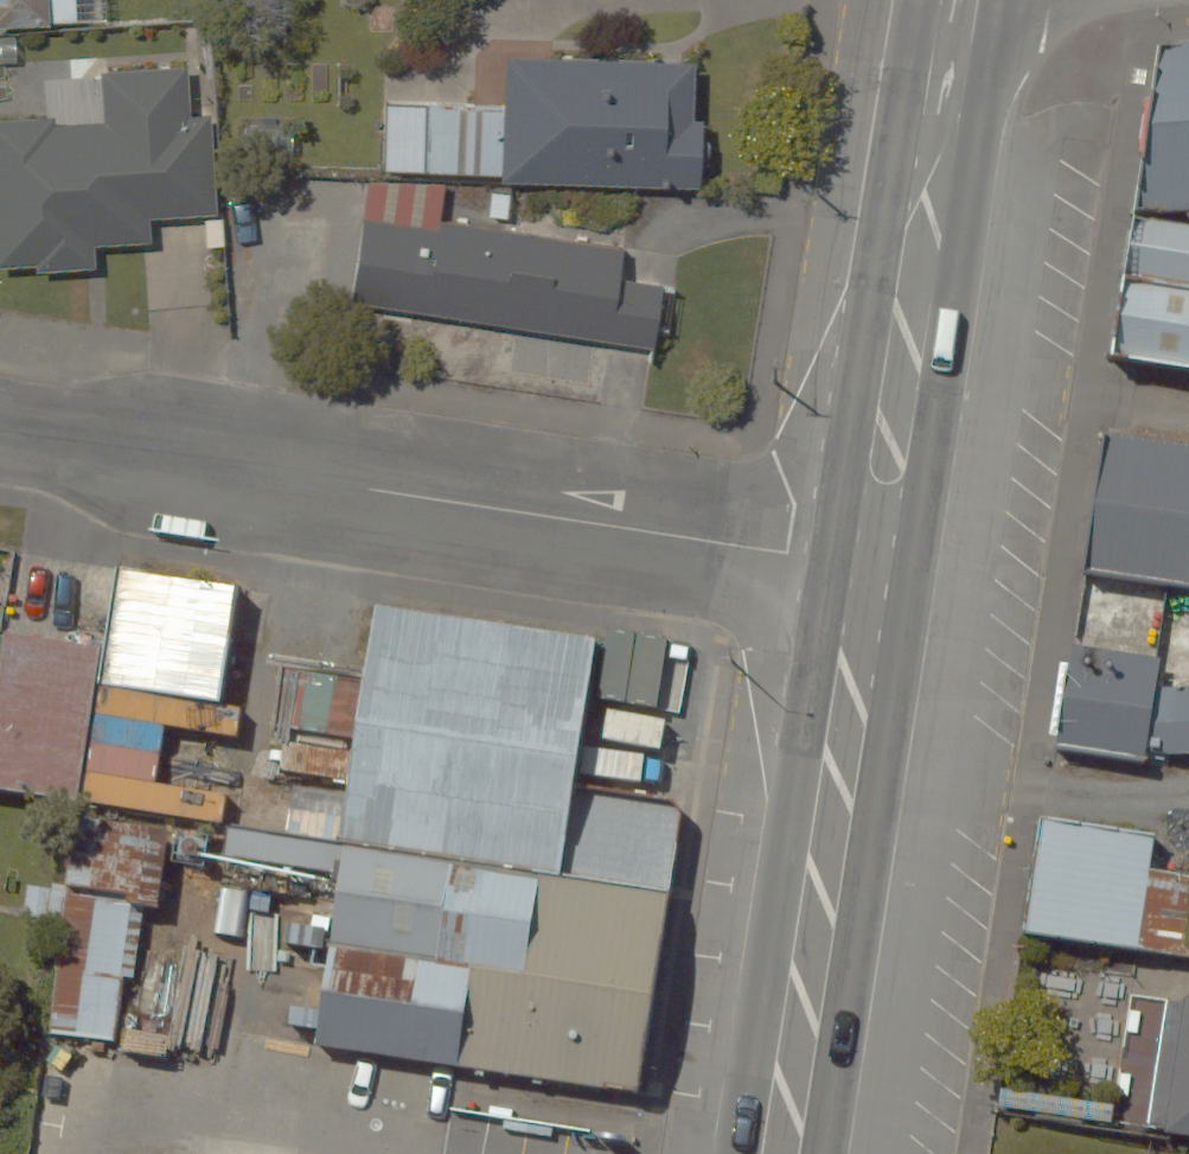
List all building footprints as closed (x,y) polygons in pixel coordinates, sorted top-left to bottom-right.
[(51,17),(50,0),(0,0),(0,20),(51,17)] [(1114,18),(1127,179),(1188,174),(1188,12),(1114,18)] [(695,175),(700,56),(506,49),(502,168),(695,175)] [(0,121),(0,263),(141,258),(139,208),(209,206),(204,65),(96,69),(98,117),(0,121)] [(1092,176),(1072,333),(1188,349),(1188,189),(1092,176)] [(671,254),(366,201),(352,287),(656,340),(671,254)] [(1057,412),(1037,564),(1188,585),(1188,429),(1057,412)] [(229,591),(126,576),(111,678),(214,692),(229,591)] [(339,599),(307,814),(529,846),(560,631),(339,599)] [(4,625),(0,653),(0,787),(76,799),(101,640),(4,625)] [(1045,673),(1051,743),(1188,733),(1188,662),(1045,673)] [(1139,817),(994,798),(979,905),(1125,924),(1139,817)] [(174,831),(83,811),(69,877),(160,897),(174,831)] [(529,846),(307,814),(276,1027),(592,1073),(623,860),(529,846)] [(118,969),(140,972),(147,913),(125,911),(126,901),(66,894),(50,1032),(111,1039),(118,969)] [(1127,969),(1107,1116),(1188,1127),(1188,977),(1127,969)]
